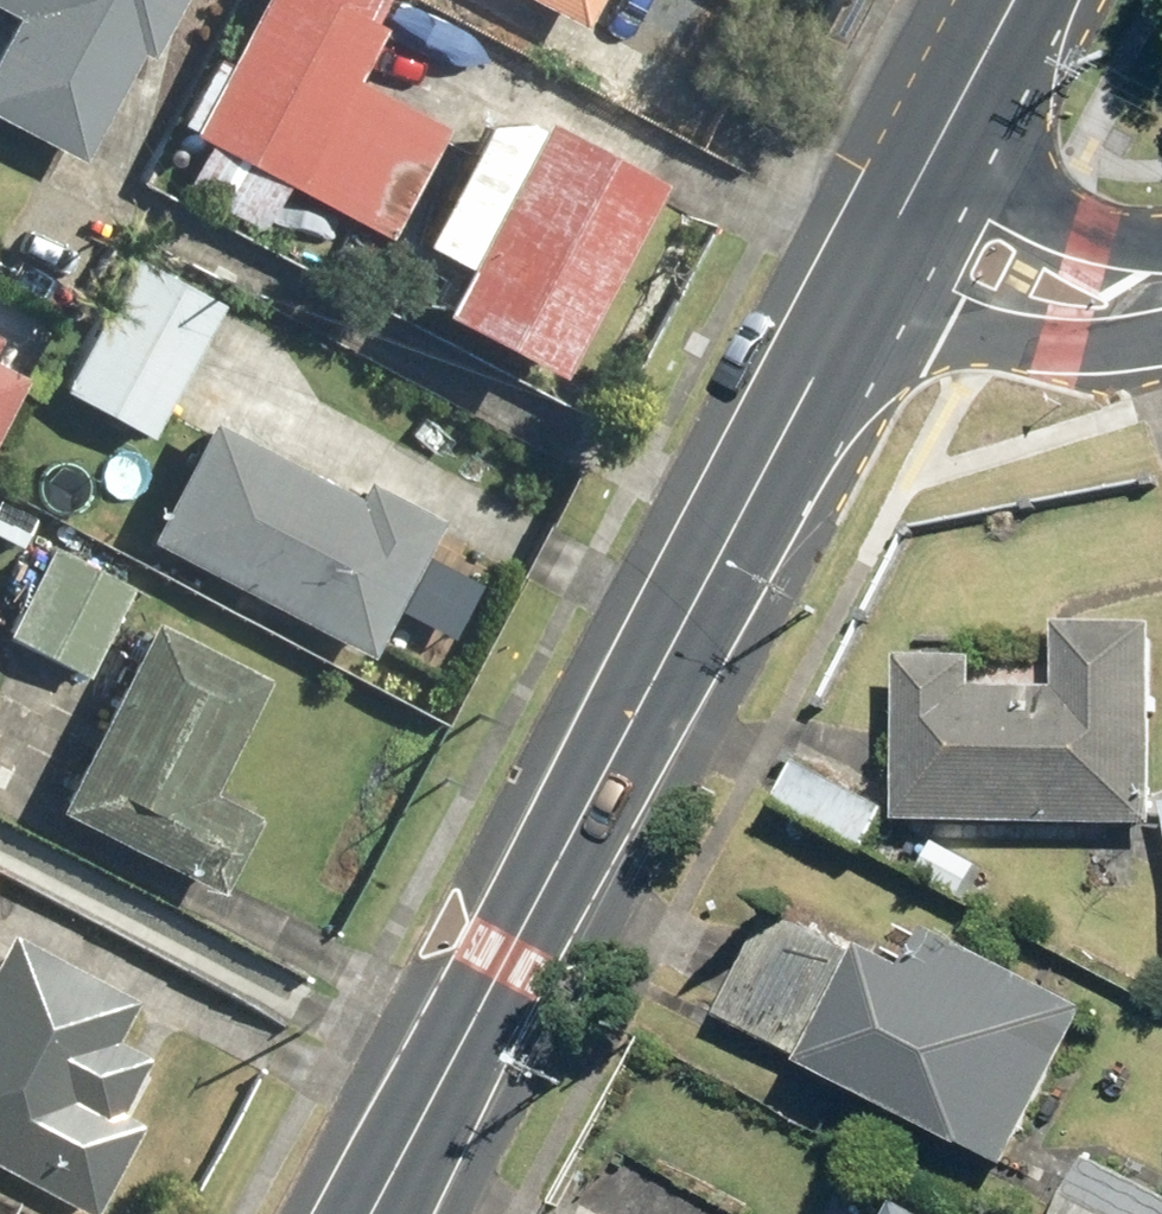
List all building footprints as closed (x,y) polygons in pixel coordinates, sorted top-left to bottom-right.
[(15,12),(0,39),(0,114),(82,157),(140,49),(150,54),(179,0),(0,0),(0,4),(15,12)] [(227,64),(211,56),(178,119),(195,128),(193,131),(209,140),(184,187),(262,228),(288,181),(389,235),(448,125),(357,77),(385,24),(375,19),(385,0),(262,0),(227,64)] [(583,23),(595,0),(539,0),(583,23)] [(553,366),(653,171),(539,109),(534,120),(519,111),(480,116),(417,236),(459,257),(437,303),(553,366)] [(150,434),(222,302),(134,254),(62,386),(150,434)] [(27,375),(0,360),(0,425),(27,375)] [(357,491),(211,415),(147,537),(369,652),(441,515),(365,476),(357,491)] [(132,586),(54,545),(8,632),(85,673),(132,586)] [(268,674),(154,617),(57,807),(219,888),(259,812),(210,787),(268,674)] [(982,660),(906,659),(905,822),(1159,825),(1161,625),(1066,624),(1065,691),(981,690),(982,660)] [(893,805),(805,758),(780,804),(869,851),(893,805)] [(936,930),(915,971),(868,947),(865,951),(780,908),(723,1017),(814,1063),(811,1068),(1010,1169),(1092,1009),(936,930)] [(8,942),(0,957),(0,1177),(71,1213),(98,1213),(141,1132),(119,1121),(148,1066),(114,1048),(135,1008),(8,942)] [(1090,1157),(1061,1213),(1161,1213),(1161,1194),(1090,1157)] [(904,1203),(898,1213),(923,1213),(904,1203)]
